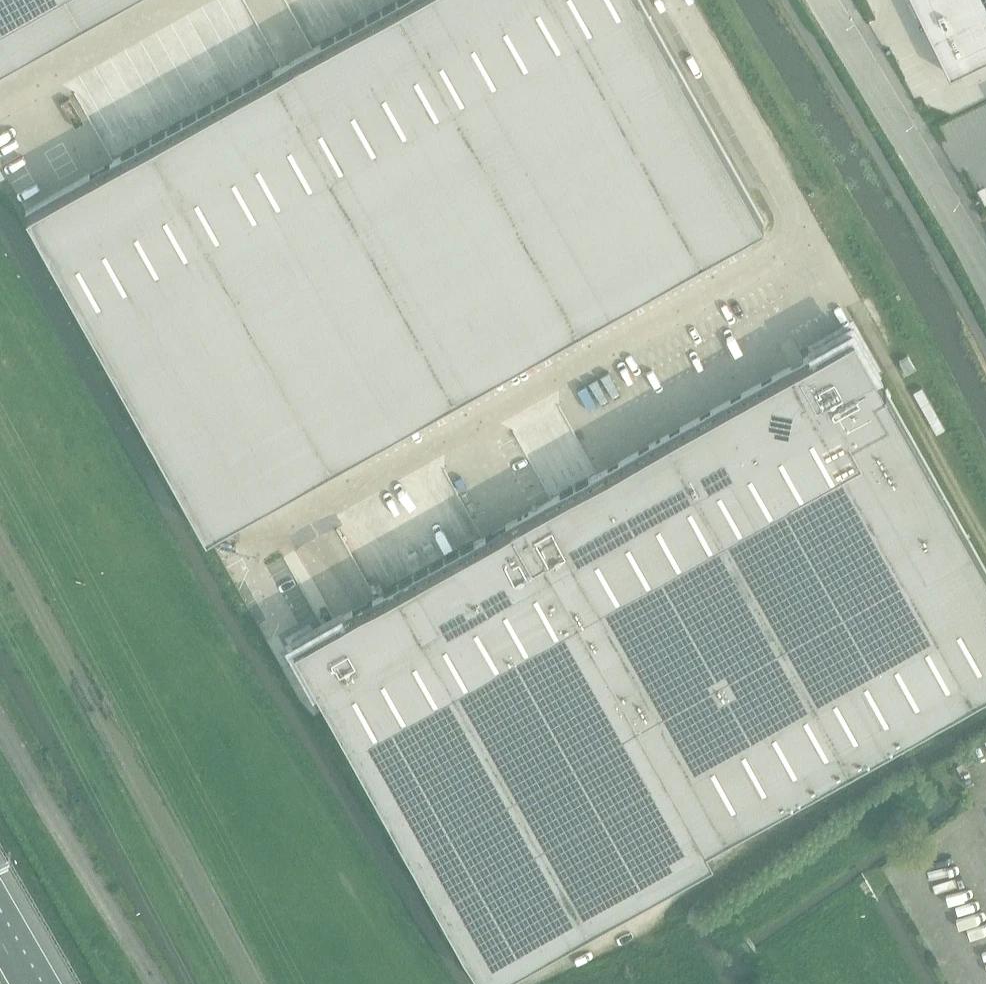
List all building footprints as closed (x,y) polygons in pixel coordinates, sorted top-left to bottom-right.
[(115,0),(0,0),(0,64),(115,0)] [(27,210),(206,532),(763,221),(640,0),(403,0),(27,210)] [(949,73),(985,56),(985,0),(914,0),(949,73)] [(292,641),(317,686),(483,983),(713,855),(706,843),(985,686),(985,570),(876,374),(851,329),(815,349),(816,353),(812,355),(804,360),(791,367),(346,615),(341,618),(340,615),(308,632),(292,641)] [(901,361),(907,371),(914,367),(908,357),(901,361)]
